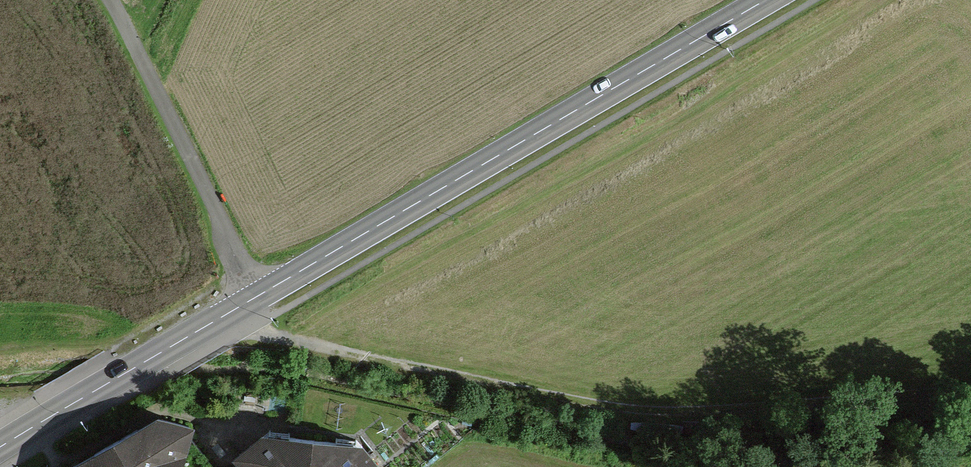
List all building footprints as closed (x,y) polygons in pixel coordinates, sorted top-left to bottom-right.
[(184,434),(146,421),(64,466),(174,466),(184,434)] [(223,463),(226,466),(366,466),(349,445),(260,435),(223,463)]
